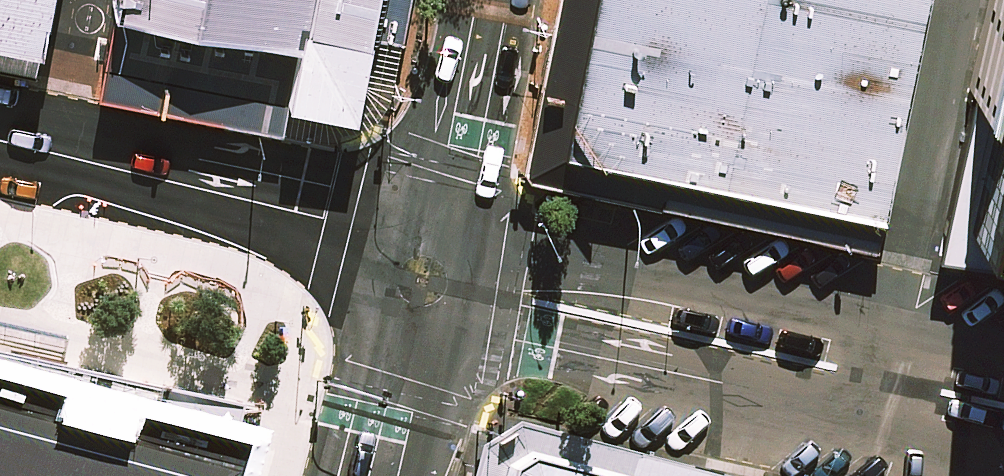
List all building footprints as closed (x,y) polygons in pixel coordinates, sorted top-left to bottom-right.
[(46,47),(55,0),(0,0),(0,38),(46,47)] [(118,18),(107,75),(290,112),(359,125),(384,0),(122,0),(118,18)] [(572,114),(600,155),(887,216),(926,0),(590,0),(572,114)] [(971,92),(995,97),(968,224),(1003,231),(1003,0),(991,0),(971,92)] [(0,358),(0,475),(216,475),(233,410),(0,358)] [(498,475),(602,475),(522,455),(500,467),(498,475)]
